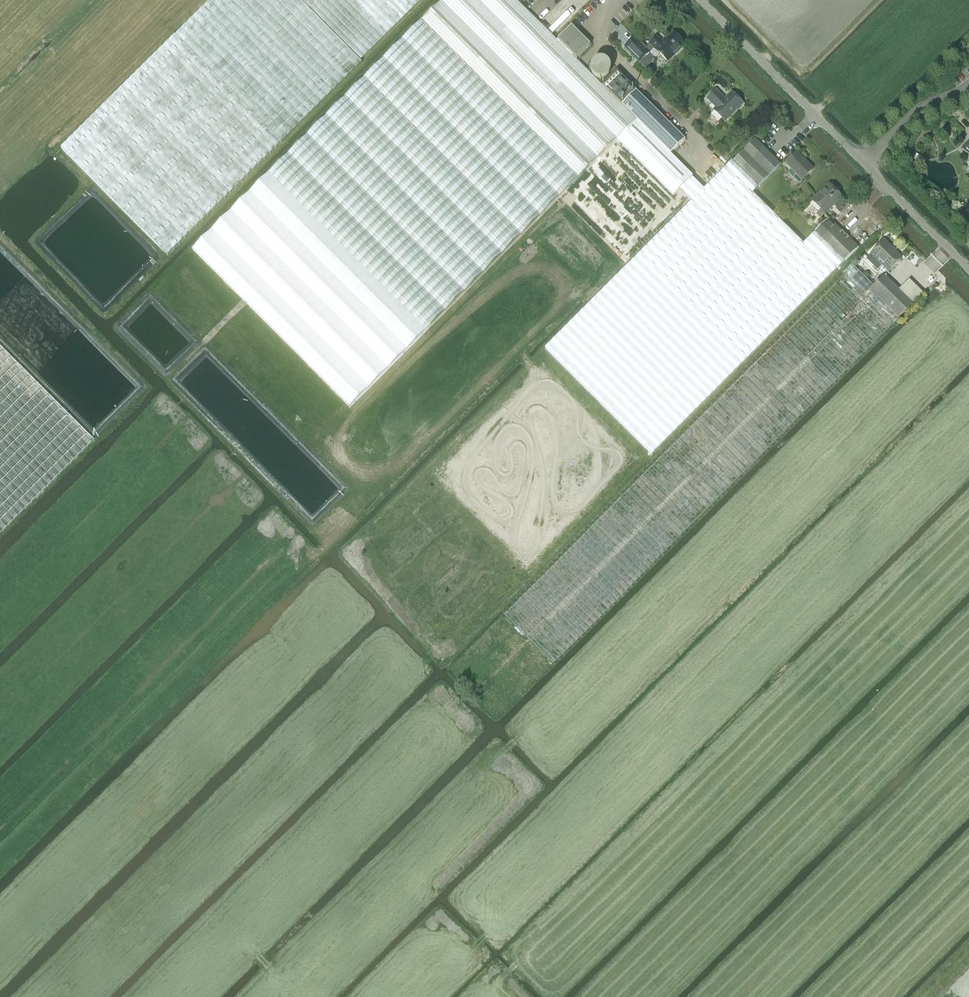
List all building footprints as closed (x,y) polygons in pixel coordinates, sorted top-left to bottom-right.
[(176,35),(61,148),(167,256),(282,142),(423,0),(212,0),(176,35)] [(193,249),(245,301),(350,406),(455,301),(617,139),(636,119),(621,104),(602,85),(594,77),(593,76),(576,59),(557,41),(516,0),(441,0),(193,249)] [(557,40),(557,41),(576,59),(591,45),(571,26),(557,40)] [(651,53),(640,64),(645,69),(659,54),(667,63),(670,61),(685,45),(680,41),(681,38),(676,34),(674,34),(673,33),(663,43),(657,36),(649,44),(645,48),(651,53)] [(634,37),(624,47),(640,64),(651,53),(645,48),(634,37)] [(616,71),(602,85),(621,104),(635,90),(616,71)] [(666,87),(672,93),(680,86),(674,79),(666,87)] [(677,101),(684,94),(678,89),(672,96),(677,101)] [(635,90),(621,104),(636,119),(670,153),(685,140),(635,90)] [(713,110),(725,122),(743,104),(731,92),(724,99),(716,90),(707,99),(716,108),(713,110)] [(636,119),(617,139),(672,195),(679,188),(691,200),(702,189),(691,177),(693,176),(670,153),(636,119)] [(755,140),(733,162),(757,186),(758,187),(780,165),(755,140)] [(802,181),(813,169),(797,152),(785,164),(802,181)] [(555,338),(545,348),(600,404),(652,455),(708,399),(755,351),(837,269),(844,262),(834,252),(814,232),(807,240),(803,244),(751,191),(757,186),(733,162),(731,160),(702,189),(691,200),(555,338)] [(825,214),(841,198),(836,192),(836,189),(833,186),(830,186),(829,185),(812,201),(821,210),(816,214),(820,219),(825,214)] [(828,219),(814,232),(834,252),(844,262),(855,251),(858,247),(828,219)] [(871,254),(866,259),(877,270),(882,265),(889,271),(896,264),(897,264),(900,261),(900,259),(902,258),(884,241),(883,242),(881,242),(878,245),(878,247),(871,254)] [(898,319),(870,290),(874,286),(852,265),(844,274),(844,275),(762,356),(509,610),(504,615),(553,664),(701,515),(707,509),(715,501),(751,465),(778,437),(866,351),(892,324),(898,319)] [(898,319),(912,305),(899,291),(884,276),(874,286),(870,290),(898,319)] [(909,280),(899,291),(912,305),(923,294),(909,280)] [(93,440),(0,348),(0,533),(93,440)]
